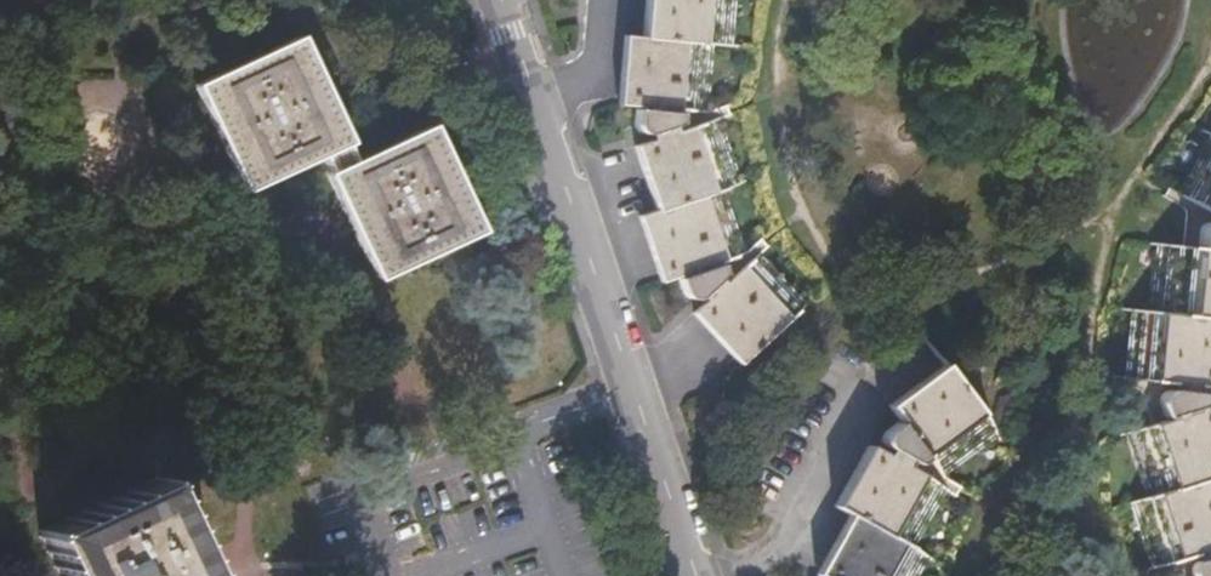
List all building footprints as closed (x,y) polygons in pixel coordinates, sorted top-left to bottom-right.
[(742,362),(803,305),(755,254),(758,250),(752,243),(744,250),(721,185),(736,178),(713,117),(719,114),(716,105),(707,109),(711,41),(728,42),(731,0),(646,0),(643,36),(624,35),(620,102),(636,104),(635,118),(636,122),(637,127),(642,130),(648,132),(650,135),(650,139),(635,145),(657,208),(638,217),(661,280),(678,273),(684,289),(686,293),(689,296),(692,297),(696,297),(700,296),(705,302),(695,313),(742,362)] [(251,172),(330,136),(289,49),(212,85),(251,172)] [(1208,405),(1204,406),(1202,401),(1201,396),(1199,392),(1196,389),(1193,389),(1193,381),(1210,382),(1210,368),(1210,134),(1177,194),(1171,191),(1168,198),(1181,206),(1179,243),(1154,241),(1149,310),(1130,309),(1124,375),(1118,375),(1118,384),(1131,385),(1134,387),(1145,425),(1125,433),(1144,495),(1132,499),(1151,563),(1145,565),(1148,574),(1160,570),(1166,575),(1210,575),(1210,413),(1208,405)] [(460,225),(421,138),(343,173),(383,262),(460,225)] [(927,555),(911,546),(944,487),(951,490),(954,482),(943,475),(997,435),(959,384),(986,363),(966,335),(938,356),(944,365),(890,405),(899,420),(885,431),(882,434),(882,438),(883,442),(887,448),(883,454),(868,446),(836,504),(850,513),(817,573),(821,575),(916,575),(927,555)] [(156,472),(38,528),(61,575),(206,575),(156,472)]
